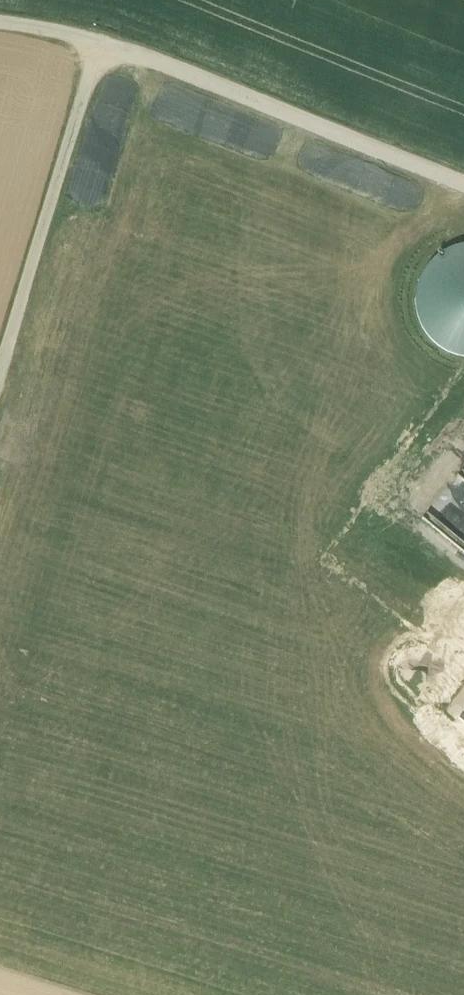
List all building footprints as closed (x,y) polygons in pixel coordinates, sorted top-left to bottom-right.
[(463,354),(463,247),(424,260),(424,286),(425,288),(425,322),(436,354),(463,354)]
